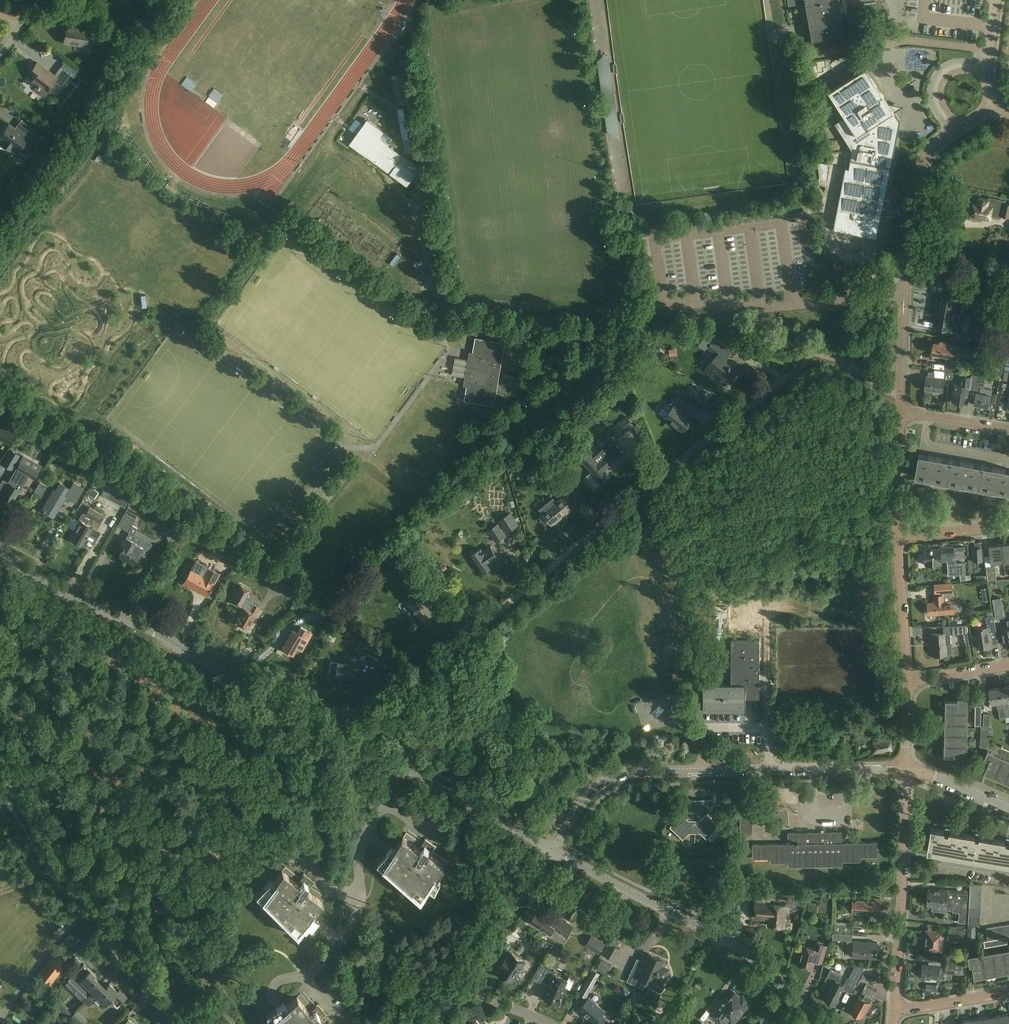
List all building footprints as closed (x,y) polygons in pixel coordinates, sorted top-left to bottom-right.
[(824,38),(834,36),(835,42),(847,40),(840,0),(805,0),(809,22),(812,22),(814,33),(811,33),(813,46),(825,44),(824,38)] [(97,34),(100,16),(87,14),(85,27),(67,24),(64,43),(87,47),(89,32),(97,34)] [(371,15),(362,26),(371,33),(380,21),(371,15)] [(383,46),(395,30),(384,23),(373,39),(383,46)] [(38,62),(29,74),(34,79),(31,83),(37,87),(34,91),(42,97),(54,80),(62,86),(71,74),(60,66),(54,74),(38,62)] [(866,67),(829,91),(845,116),(835,123),(852,154),(849,168),(846,167),(842,184),(846,185),(841,209),(878,217),(888,184),(901,121),(866,67)] [(185,79),(194,86),(200,79),(191,71),(185,79)] [(391,74),(397,105),(415,102),(409,71),(391,74)] [(208,96),(218,103),(224,96),(213,88),(208,96)] [(393,95),(383,88),(380,92),(390,99),(393,95)] [(397,108),(405,152),(425,149),(424,143),(421,144),(419,135),(416,136),(410,106),(397,108)] [(394,138),(368,119),(350,143),(408,185),(420,168),(388,145),(394,138)] [(0,137),(2,139),(0,143),(11,151),(13,147),(19,151),(20,150),(28,156),(41,139),(30,131),(27,136),(10,124),(0,137)] [(34,161),(30,168),(36,171),(40,165),(34,161)] [(831,164),(818,162),(820,179),(827,181),(831,164)] [(22,186),(12,179),(5,188),(14,196),(22,186)] [(1008,217),(1008,204),(1004,203),(1005,200),(989,197),(989,200),(979,198),(978,203),(972,202),(970,215),(990,219),(991,212),(1001,214),(1001,215),(1008,217)] [(990,300),(964,292),(962,298),(988,305),(990,300)] [(963,301),(958,300),(959,296),(953,295),(943,293),(939,311),(950,313),(960,315),(963,301)] [(960,315),(950,313),(939,311),(939,312),(937,311),(936,317),(938,318),(936,329),(947,331),(947,330),(957,332),(960,315)] [(992,335),(980,333),(979,340),(991,342),(992,335)] [(939,343),(934,342),(932,353),(957,357),(959,347),(966,348),(967,340),(963,340),(963,339),(951,336),(950,342),(940,341),(939,343)] [(467,385),(465,400),(495,405),(506,342),(475,337),(473,352),(470,351),(464,385),(467,385)] [(717,355),(705,370),(712,375),(716,370),(729,381),(737,372),(724,361),(731,352),(720,343),(721,342),(715,338),(708,347),(717,355)] [(675,342),(676,350),(684,348),(683,341),(675,342)] [(946,360),(945,371),(955,373),(957,361),(946,360)] [(928,376),(926,376),(924,390),(933,391),(933,393),(939,394),(940,392),(942,392),(943,384),(949,384),(949,379),(955,379),(955,373),(945,371),(943,378),(935,377),(935,372),(929,371),(928,376)] [(991,390),(984,389),(986,377),(972,374),(970,389),(976,390),(974,404),(988,407),(991,390)] [(972,377),(961,375),(960,384),(954,383),(952,400),(963,402),(964,396),(969,397),(972,377)] [(708,400),(692,388),(686,395),(702,408),(708,400)] [(682,409),(687,402),(677,393),(668,404),(672,407),(664,416),(682,431),(688,424),(689,425),(693,420),(692,420),(693,418),(682,409)] [(483,410),(471,408),(469,417),(481,419),(483,410)] [(625,415),(610,429),(619,438),(634,425),(625,415)] [(592,471),(591,471),(601,483),(610,475),(605,469),(624,452),(616,443),(606,451),(608,453),(598,462),(589,452),(581,458),(592,471)] [(561,453),(565,447),(561,444),(556,450),(561,453)] [(5,465),(12,468),(17,458),(16,457),(19,452),(13,449),(5,465)] [(919,453),(915,476),(947,481),(951,459),(919,453)] [(66,456),(60,466),(72,473),(75,468),(82,472),(85,467),(66,456)] [(24,457),(17,468),(34,478),(40,467),(24,457)] [(983,464),(951,459),(947,481),(979,487),(983,464)] [(983,464),(979,487),(1008,492),(1008,469),(983,464)] [(19,489),(21,484),(11,478),(9,483),(8,483),(6,487),(0,484),(0,485),(0,497),(12,504),(20,489),(19,489)] [(109,480),(101,494),(108,498),(108,497),(125,507),(132,494),(115,485),(116,484),(109,480)] [(84,487),(78,484),(74,481),(69,488),(60,482),(56,490),(48,503),(46,502),(42,508),(44,509),(43,511),(45,512),(46,511),(54,516),(65,499),(68,501),(70,499),(75,502),(84,487)] [(573,481),(568,484),(575,495),(580,491),(573,481)] [(88,494),(94,498),(98,491),(92,488),(88,494)] [(572,508),(563,496),(556,501),(553,497),(539,509),(552,524),(572,508)] [(79,544),(80,543),(83,545),(93,527),(91,526),(95,519),(99,521),(100,520),(102,521),(104,517),(103,516),(103,514),(90,506),(86,513),(86,514),(83,512),(79,519),(80,520),(70,537),(76,541),(76,542),(79,544)] [(127,536),(131,539),(138,528),(132,525),(136,518),(125,512),(118,524),(123,527),(122,528),(129,532),(127,536)] [(498,523),(489,530),(496,541),(506,535),(498,523)] [(131,539),(127,536),(120,547),(123,549),(120,554),(134,562),(139,552),(143,546),(137,543),(131,539)] [(989,544),(991,562),(1003,561),(1001,543),(989,544)] [(211,551),(216,554),(220,547),(215,544),(211,551)] [(499,558),(490,545),(482,550),(481,548),(472,554),(483,572),(492,566),(491,563),(499,558)] [(925,562),(926,564),(941,563),(941,561),(945,560),(944,553),(954,553),(954,546),(940,547),(940,548),(924,549),(925,562)] [(972,547),(973,561),(983,561),(983,546),(972,547)] [(240,556),(234,553),(229,562),(234,565),(240,556)] [(966,579),(965,562),(948,563),(948,575),(960,574),(961,579),(966,579)] [(191,586),(207,595),(215,582),(214,582),(219,573),(208,567),(204,573),(197,568),(199,565),(195,563),(191,570),(191,569),(185,580),(192,584),(191,586)] [(997,579),(995,565),(986,566),(989,579),(997,579)] [(361,578),(369,588),(382,579),(375,569),(361,578)] [(269,586),(278,591),(279,589),(285,592),(291,581),(276,573),(269,586)] [(935,584),(935,592),(936,592),(937,595),(934,595),(934,602),(928,602),(929,614),(946,612),(946,613),(955,613),(954,599),(950,599),(950,591),(952,591),(952,583),(935,584)] [(242,627),(246,629),(247,627),(248,628),(260,607),(245,598),(250,589),(241,584),(231,602),(240,607),(241,606),(243,607),(235,621),(243,625),(242,627)] [(408,603),(422,621),(436,610),(422,592),(408,603)] [(736,596),(736,628),(750,628),(750,596),(736,596)] [(1001,598),(993,599),(996,618),(1004,617),(1001,598)] [(323,605),(311,611),(314,618),(326,612),(323,605)] [(991,635),(992,635),(991,633),(997,632),(994,617),(987,618),(988,627),(978,629),(981,649),(993,647),(991,635)] [(289,652),(293,654),(297,647),(302,650),(312,632),(301,626),(298,632),(293,630),(290,635),(282,648),(285,649),(285,651),(289,653),(289,652)] [(950,632),(930,634),(931,643),(933,643),(934,655),(953,653),(952,644),(951,644),(950,632)] [(703,712),(746,712),(746,699),(751,698),(751,699),(760,699),(760,640),(731,640),(731,685),(703,685),(703,712)] [(349,664),(330,662),(329,674),(335,675),(335,676),(336,676),(335,678),(342,679),(345,679),(345,677),(353,678),(353,677),(360,678),(364,671),(370,675),(380,660),(370,653),(366,659),(350,657),(349,664)] [(1008,722),(1008,707),(1008,700),(1008,686),(1000,687),(1004,712),(1005,717),(1006,716),(1007,722),(1008,722)] [(991,703),(997,702),(998,707),(1000,717),(1005,717),(1004,712),(1000,687),(989,689),(991,703)] [(967,756),(964,756),(966,701),(946,700),(945,712),(945,756),(958,756),(958,762),(967,762),(967,756)] [(853,731),(850,720),(841,723),(844,733),(853,731)] [(989,746),(989,725),(984,725),(981,725),(981,746),(989,746)] [(875,753),(892,750),(890,739),(873,741),(875,753)] [(984,774),(1008,785),(1008,763),(993,756),(994,753),(988,751),(985,759),(990,761),(984,774)] [(554,791),(559,784),(554,781),(550,788),(554,791)] [(752,792),(740,792),(741,834),(753,834),(752,792)] [(707,799),(707,800),(682,800),(682,808),(685,811),(671,826),(683,839),(689,833),(701,832),(707,838),(708,837),(712,841),(723,830),(707,814),(713,807),(712,799),(707,799)] [(962,834),(932,828),(928,851),(958,857),(962,834)] [(860,856),(878,856),(878,842),(842,843),(842,832),(788,833),(789,844),(753,845),(753,858),(771,858),(771,862),(789,862),(789,867),(843,866),(843,861),(860,861),(860,856)] [(958,857),(989,862),(993,839),(962,834),(958,857)] [(430,849),(425,845),(420,853),(418,851),(420,848),(403,837),(396,847),(384,866),(423,901),(446,865),(430,854),(428,858),(425,856),(430,849)] [(993,839),(989,862),(1008,865),(1008,842),(993,839)] [(308,884),(303,881),(298,888),(295,886),(298,883),(282,871),(260,899),(297,936),(323,902),(307,890),(305,893),(302,892),(308,884)] [(939,890),(929,889),(928,897),(969,901),(970,896),(970,891),(939,889),(939,890)] [(772,891),(756,890),(755,902),(771,902),(772,891)] [(839,893),(842,893),(841,899),(850,899),(850,902),(853,902),(852,912),(866,913),(865,913),(880,914),(881,899),(866,898),(861,898),(854,897),(855,891),(840,890),(839,893)] [(969,902),(969,901),(928,897),(927,905),(932,905),(932,910),(946,911),(946,907),(953,907),(953,910),(969,911),(969,908),(969,902)] [(769,926),(785,927),(787,906),(755,904),(754,918),(762,919),(762,918),(769,918),(769,926)] [(537,911),(534,915),(532,915),(531,918),(531,920),(530,922),(543,930),(543,929),(550,934),(553,928),(566,936),(574,924),(553,911),(549,917),(545,914),(544,915),(537,911)] [(526,920),(520,925),(532,941),(538,937),(526,920)] [(853,925),(835,924),(834,932),(841,932),(853,933),(853,925)] [(943,937),(963,940),(964,929),(949,927),(949,928),(944,928),(944,932),(943,937)] [(988,940),(994,939),(992,928),(986,929),(988,940)] [(925,937),(925,942),(924,942),(923,947),(924,947),(924,949),(942,951),(943,937),(944,932),(926,930),(926,932),(925,932),(924,937),(925,937)] [(585,945),(599,953),(606,942),(592,934),(585,945)] [(1008,943),(1007,937),(1006,937),(1000,938),(994,939),(988,940),(984,941),(985,947),(1008,943)] [(852,940),(847,940),(847,948),(854,948),(853,957),(877,958),(878,942),(852,941),(852,940)] [(615,961),(622,949),(610,941),(603,954),(615,961)] [(802,945),(800,953),(801,953),(798,964),(813,969),(816,957),(823,959),(822,962),(827,945),(817,942),(815,948),(802,945)] [(949,958),(964,960),(965,952),(950,950),(949,958)] [(499,972),(512,981),(526,961),(512,952),(509,958),(507,956),(500,966),(502,967),(499,972)] [(971,959),(975,978),(1008,972),(1008,952),(971,959)] [(634,967),(627,982),(636,985),(640,977),(654,983),(652,986),(653,988),(661,991),(663,989),(664,987),(663,984),(670,968),(663,965),(665,960),(649,953),(642,970),(634,967)] [(54,955),(46,965),(58,974),(66,964),(54,955)] [(559,960),(551,956),(547,965),(555,968),(559,960)] [(613,965),(600,957),(595,967),(608,974),(613,965)] [(923,965),(922,966),(921,970),(923,971),(922,977),(945,979),(946,973),(960,974),(960,978),(966,979),(967,963),(947,961),(946,966),(923,963),(923,965)] [(88,997),(101,984),(93,976),(95,974),(84,964),(74,974),(93,992),(88,997)] [(46,965),(38,975),(50,984),(58,974),(46,965)] [(849,978),(857,982),(865,966),(855,965),(849,978)] [(547,967),(541,979),(549,983),(544,993),(551,997),(550,999),(560,1003),(567,988),(564,986),(567,980),(554,974),(555,971),(547,967)] [(845,984),(839,981),(842,975),(831,969),(825,980),(832,983),(825,998),(836,1004),(844,989),(842,989),(845,984)] [(600,974),(594,970),(586,983),(580,993),(586,997),(600,974)] [(93,1001),(97,997),(107,1006),(111,1002),(117,1007),(126,997),(119,990),(118,992),(109,984),(105,988),(101,984),(88,997),(83,1002),(88,1006),(93,1001)] [(865,994),(863,998),(859,996),(851,1011),(852,1011),(852,1013),(856,1015),(858,1015),(862,1017),(866,1010),(867,1010),(871,1003),(870,1002),(872,998),(871,997),(875,989),(866,984),(863,989),(867,991),(865,994)] [(624,986),(620,993),(627,997),(631,990),(624,986)] [(726,1015),(735,1022),(749,1004),(747,1003),(749,1001),(748,999),(744,996),(742,996),(741,997),(735,993),(729,1000),(727,999),(723,1005),(721,1004),(712,1015),(721,1022),(726,1015)] [(315,1011),(309,1017),(307,1014),(310,1012),(297,997),(270,1019),(273,1023),(320,1023),(317,1021),(314,1023),(312,1021),(319,1015),(315,1011)] [(589,998),(579,1009),(587,1016),(588,1015),(596,1021),(600,1023),(602,1023),(608,1017),(603,1013),(604,1011),(589,998)] [(71,1013),(65,1007),(61,1012),(67,1018),(71,1013)] [(998,1015),(1000,1023),(1008,1023),(1008,1013),(998,1015)] [(987,1017),(988,1023),(1000,1023),(998,1015),(987,1017)]
